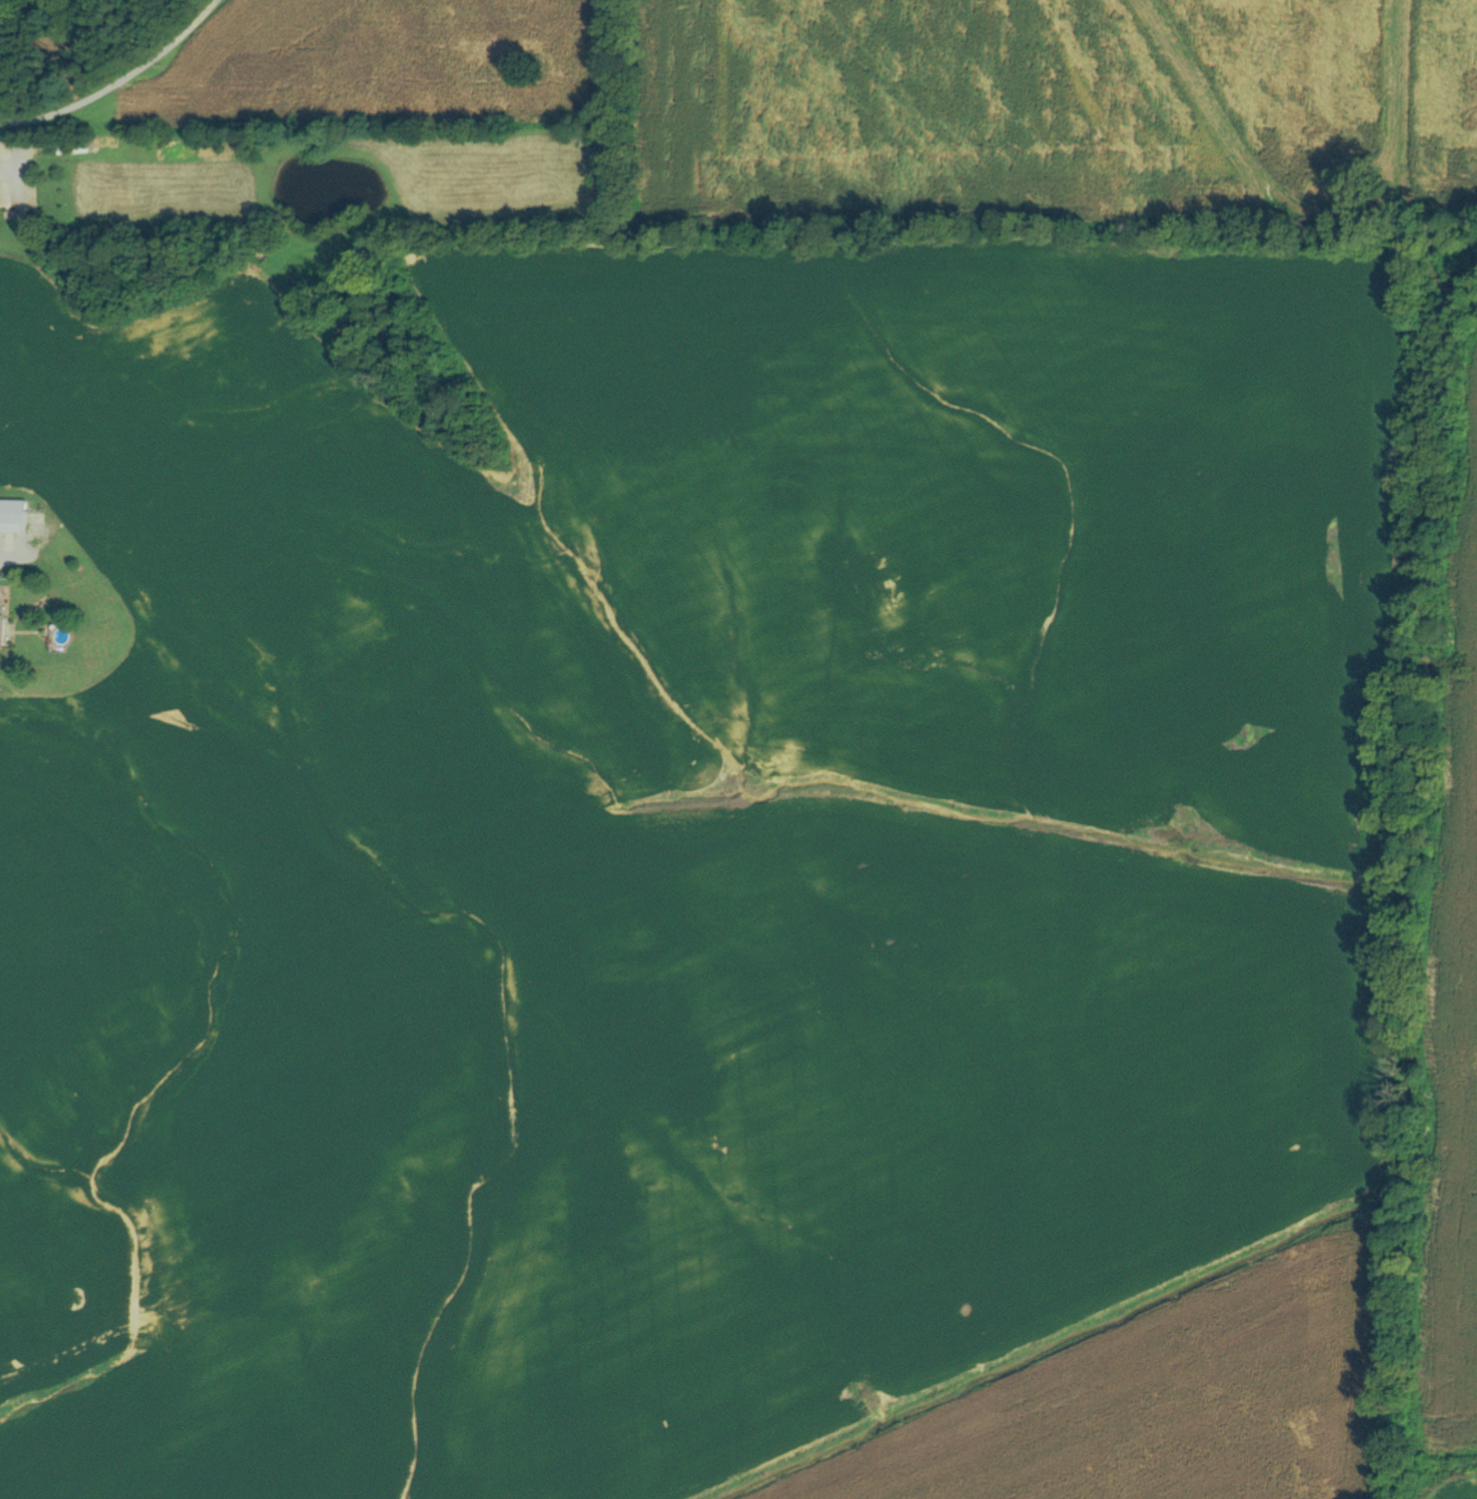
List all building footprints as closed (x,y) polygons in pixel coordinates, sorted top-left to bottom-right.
[(0,501),(0,534),(23,534),(23,501),(0,501)]
